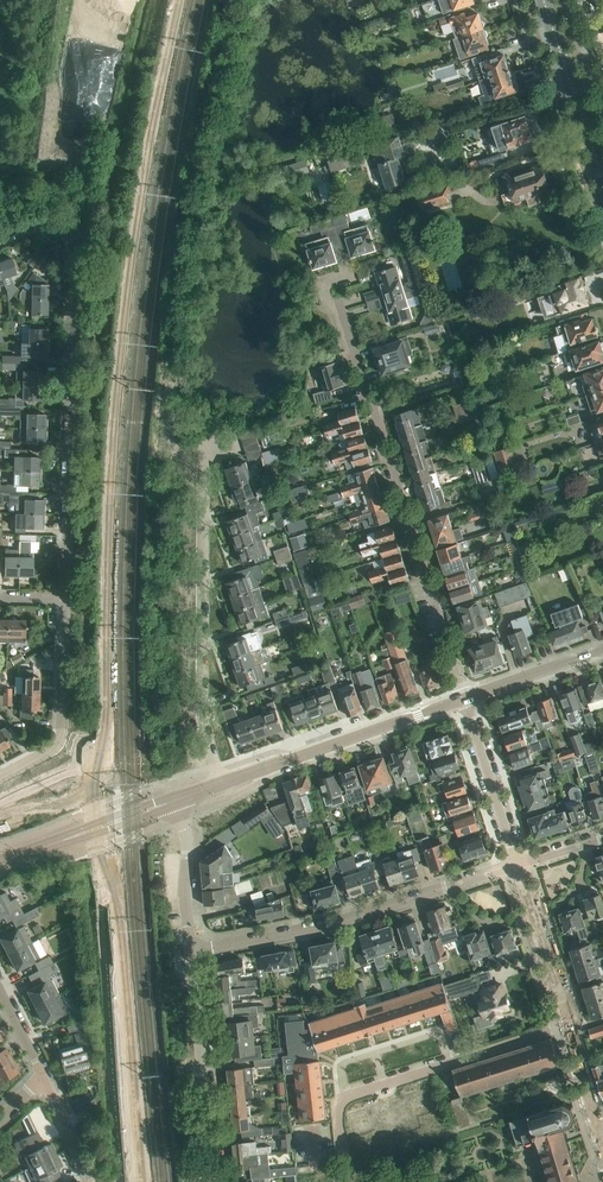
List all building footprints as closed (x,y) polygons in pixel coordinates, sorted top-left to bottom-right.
[(422,4),(426,18),(438,14),(439,17),(444,15),(450,13),(450,12),(464,7),(475,3),(474,0),(433,0),(422,4)] [(455,16),(449,18),(451,22),(454,31),(456,38),(483,29),(483,27),(484,25),(483,22),(481,21),(478,13),(466,17),(465,13),(460,14),(455,16)] [(456,38),(454,39),(461,59),(478,54),(489,50),(488,45),(489,45),(486,37),(488,35),(486,31),(484,31),(483,29),(456,38)] [(491,52),(472,58),(479,80),(509,70),(511,69),(509,62),(507,63),(502,48),(491,52)] [(509,70),(479,80),(484,95),(479,97),(481,104),(495,101),(495,98),(505,94),(508,93),(508,94),(516,91),(512,79),(515,78),(512,71),(510,72),(509,70)] [(463,81),(446,88),(447,90),(465,86),(463,81)] [(490,129),(484,131),(491,152),(497,150),(500,150),(533,139),(528,127),(530,124),(528,119),(526,118),(525,116),(493,127),(493,128),(490,129)] [(399,136),(388,140),(372,145),(378,163),(379,163),(387,188),(406,182),(400,163),(413,159),(408,142),(402,144),(399,136)] [(355,144),(325,153),(331,172),(361,163),(355,144)] [(482,169),(510,160),(507,152),(479,160),(482,169)] [(286,179),(310,172),(306,160),(282,167),(286,179)] [(479,160),(469,163),(471,172),(482,169),(479,160)] [(529,206),(536,204),(540,202),(538,194),(550,190),(545,177),(549,176),(546,167),(542,168),(542,167),(511,177),(510,175),(503,177),(504,180),(505,184),(508,183),(511,192),(501,195),(505,205),(513,203),(515,209),(528,205),(529,206)] [(417,195),(422,210),(449,201),(446,193),(451,192),(449,185),(443,187),(442,184),(430,188),(430,191),(417,195)] [(346,214),(332,218),(334,226),(340,245),(348,242),(349,246),(352,256),(365,253),(367,253),(377,250),(374,240),(372,240),(367,224),(350,230),(348,222),(346,214)] [(323,238),(306,243),(311,259),(310,260),(313,270),(323,267),(324,265),(336,261),(332,247),(340,245),(334,226),(332,218),(325,221),(327,228),(321,230),(323,238)] [(36,264),(43,251),(36,248),(29,261),(36,264)] [(409,251),(401,253),(404,262),(412,260),(409,251)] [(0,262),(0,271),(4,284),(6,290),(8,289),(9,300),(18,287),(15,285),(12,278),(11,278),(10,276),(17,273),(11,258),(0,262)] [(381,283),(382,284),(386,298),(420,287),(418,279),(405,283),(406,285),(402,286),(396,267),(386,270),(386,269),(383,270),(383,271),(376,273),(378,282),(381,283)] [(27,282),(32,285),(32,292),(27,292),(23,288),(19,293),(19,299),(48,299),(49,284),(48,284),(48,280),(45,280),(34,273),(27,282)] [(579,278),(566,282),(568,287),(565,288),(565,290),(549,295),(556,315),(588,304),(579,278)] [(386,298),(390,310),(390,313),(389,316),(391,324),(399,322),(399,323),(402,322),(401,320),(412,317),(406,299),(422,294),(420,287),(386,298)] [(48,314),(48,299),(19,299),(19,304),(29,304),(29,303),(32,303),(32,314),(48,314)] [(563,334),(569,350),(575,348),(573,343),(598,335),(593,318),(585,320),(584,316),(581,317),(580,314),(560,321),(561,325),(556,327),(559,335),(563,334)] [(31,325),(31,324),(21,324),(21,325),(22,325),(21,342),(47,343),(48,329),(30,328),(30,325),(31,325)] [(437,324),(424,328),(427,335),(439,331),(437,324)] [(413,354),(407,336),(402,338),(390,342),(390,344),(375,349),(376,349),(376,351),(374,352),(376,359),(378,358),(381,366),(378,366),(380,373),(383,372),(383,374),(399,369),(400,371),(409,368),(408,366),(411,365),(408,356),(413,354)] [(564,352),(565,353),(568,363),(570,362),(573,370),(574,370),(589,365),(601,361),(602,360),(602,357),(602,353),(602,352),(602,342),(600,342),(600,340),(592,343),(575,348),(569,350),(564,352)] [(0,363),(0,364),(2,364),(25,364),(25,357),(47,357),(47,343),(21,342),(21,356),(11,357),(2,357),(2,363),(0,363)] [(318,367),(325,390),(313,394),(316,403),(333,398),(331,389),(344,385),(343,379),(347,378),(345,374),(344,370),(343,366),(339,367),(337,361),(318,367)] [(2,364),(2,370),(16,370),(16,384),(15,384),(15,385),(41,386),(42,371),(30,371),(26,371),(25,371),(25,364),(2,364)] [(580,376),(586,394),(602,388),(602,368),(580,376)] [(15,385),(15,398),(9,398),(9,400),(0,399),(0,407),(24,407),(24,399),(41,400),(41,386),(15,385)] [(586,394),(590,407),(593,406),(595,412),(602,409),(602,388),(586,394)] [(473,419),(480,417),(475,399),(467,401),(473,419)] [(466,421),(473,419),(467,401),(460,404),(466,421)] [(460,404),(453,406),(458,424),(466,421),(460,404)] [(0,407),(0,415),(15,416),(15,419),(20,419),(20,428),(45,428),(45,414),(24,414),(24,407),(0,407)] [(325,431),(360,420),(356,407),(355,407),(338,412),(340,420),(323,425),(325,431)] [(422,425),(417,408),(409,411),(396,415),(398,422),(397,423),(399,432),(422,425)] [(364,434),(360,420),(325,431),(327,437),(344,432),(346,440),(364,434)] [(590,427),(593,434),(596,442),(602,440),(602,422),(593,426),(590,427)] [(422,425),(399,432),(402,440),(404,440),(406,447),(419,443),(427,440),(422,425)] [(256,434),(254,427),(239,432),(242,439),(256,434)] [(45,428),(20,428),(20,442),(45,443),(45,428)] [(283,430),(260,437),(263,447),(286,440),(283,430)] [(244,446),(258,442),(256,434),(242,439),(244,446)] [(364,434),(346,440),(339,442),(341,449),(331,452),(333,459),(368,448),(364,434)] [(407,455),(409,464),(432,456),(427,440),(419,443),(406,447),(408,454),(407,455)] [(493,449),(490,440),(485,442),(488,451),(493,449)] [(8,449),(11,449),(11,441),(0,441),(0,449),(8,449)] [(258,442),(244,446),(246,453),(261,449),(258,442)] [(500,473),(518,467),(511,446),(494,452),(500,473)] [(280,447),(262,453),(263,455),(263,456),(265,463),(266,465),(284,459),(280,449),(280,447)] [(373,461),(368,448),(333,459),(335,464),(345,461),(347,469),(372,461),(373,461)] [(5,449),(4,456),(14,456),(14,471),(39,471),(40,457),(28,456),(27,456),(28,449),(11,449),(8,449),(5,449)] [(261,449),(246,453),(248,461),(255,459),(263,456),(263,455),(262,453),(261,449)] [(437,472),(432,456),(409,464),(412,472),(414,471),(416,479),(437,472)] [(499,477),(493,459),(486,461),(492,480),(499,477)] [(479,464),(485,482),(492,480),(486,461),(479,464)] [(246,462),(245,462),(225,469),(228,475),(233,488),(253,481),(246,462)] [(478,484),(485,482),(479,464),(472,466),(475,477),(473,478),(474,481),(477,481),(478,484)] [(270,469),(272,477),(280,474),(278,466),(270,469)] [(350,483),(341,486),(342,491),(360,486),(377,480),(373,467),(348,475),(350,483)] [(16,492),(16,485),(39,485),(39,471),(14,471),(13,484),(7,484),(7,485),(0,485),(0,491),(16,492)] [(435,490),(441,488),(442,488),(437,472),(416,479),(418,486),(416,486),(419,495),(435,490)] [(273,481),(275,487),(279,488),(281,487),(284,486),(286,485),(287,484),(290,479),(288,475),(286,474),(284,474),(284,475),(275,478),(273,481)] [(269,475),(260,479),(261,484),(271,481),(269,475)] [(381,494),(377,480),(360,486),(342,491),(344,497),(354,494),(356,502),(381,494)] [(252,497),(258,495),(253,481),(233,488),(238,502),(237,502),(240,502),(241,501),(248,499),(252,497)] [(307,485),(303,486),(281,492),(275,494),(278,504),(289,501),(288,500),(309,494),(307,485)] [(435,490),(419,495),(424,511),(440,506),(446,504),(441,488),(435,490)] [(9,495),(9,504),(16,504),(16,513),(18,513),(19,513),(43,514),(43,500),(36,499),(37,493),(16,492),(0,491),(0,503),(2,503),(2,495),(9,495)] [(327,501),(340,498),(338,493),(326,496),(327,501)] [(386,507),(381,494),(356,502),(358,509),(349,512),(351,518),(386,507)] [(241,501),(240,502),(242,507),(245,506),(260,501),(258,495),(252,497),(248,499),(241,501)] [(238,517),(227,521),(227,522),(228,522),(232,534),(258,526),(261,524),(256,513),(265,510),(262,500),(260,501),(245,506),(248,514),(238,517)] [(478,512),(468,516),(470,521),(480,518),(480,519),(489,516),(484,502),(475,505),(478,512)] [(390,521),(386,507),(351,518),(353,524),(363,521),(366,528),(390,521)] [(279,510),(273,512),(276,519),(282,517),(279,510)] [(19,513),(19,533),(26,533),(26,528),(31,528),(43,528),(43,514),(19,513)] [(431,527),(433,533),(452,527),(448,514),(429,520),(429,521),(428,523),(428,525),(431,527)] [(282,518),(276,520),(279,528),(284,526),(282,518)] [(294,521),(287,523),(290,533),(297,530),(294,521)] [(393,525),(381,529),(367,533),(370,541),(362,543),(364,550),(379,545),(397,539),(393,525)] [(511,525),(503,528),(507,541),(515,539),(511,525)] [(258,526),(232,534),(237,548),(262,540),(258,526)] [(433,533),(435,540),(434,542),(434,545),(437,545),(437,547),(464,539),(460,528),(453,530),(452,527),(433,533)] [(18,535),(18,541),(19,541),(19,549),(19,575),(33,575),(34,552),(39,552),(39,541),(36,541),(36,535),(27,535),(21,535),(18,535)] [(543,536),(520,544),(524,555),(540,549),(538,543),(544,541),(543,536)] [(374,553),(376,560),(383,558),(383,559),(401,553),(397,539),(379,545),(364,550),(366,556),(374,553)] [(509,541),(510,543),(514,555),(521,553),(521,552),(517,539),(509,541)] [(262,540),(237,548),(242,562),(241,562),(241,563),(253,559),(254,558),(256,562),(269,558),(267,554),(262,540)] [(438,551),(437,553),(438,557),(440,557),(442,563),(461,557),(460,552),(457,543),(449,546),(438,549),(438,551)] [(288,546),(280,549),(282,556),(291,553),(288,546)] [(19,575),(19,549),(5,549),(5,557),(5,575),(19,575)] [(309,549),(294,554),(299,569),(306,567),(311,565),(308,557),(312,556),(309,549)] [(282,556),(276,558),(279,565),(285,563),(293,560),(291,553),(282,556)] [(375,569),(368,571),(370,577),(388,572),(387,572),(405,566),(401,553),(383,559),(383,558),(376,560),(373,561),(375,569)] [(514,555),(518,567),(518,568),(525,566),(521,553),(514,555)] [(467,562),(472,560),(470,555),(461,557),(442,563),(444,568),(442,569),(444,574),(445,574),(446,576),(465,570),(469,569),(467,562)] [(238,579),(226,583),(227,584),(227,583),(232,596),(254,588),(259,587),(256,579),(264,576),(259,563),(235,571),(238,579)] [(392,585),(407,581),(410,580),(405,566),(387,572),(388,572),(370,577),(372,584),(375,583),(390,578),(392,585)] [(530,580),(529,576),(525,566),(518,568),(524,583),(528,581),(530,580)] [(299,569),(303,583),(306,582),(311,581),(306,567),(299,569)] [(447,578),(445,579),(447,583),(449,584),(450,589),(478,580),(480,580),(476,567),(469,569),(465,570),(446,576),(447,578)] [(297,574),(283,578),(288,592),(302,588),(297,574)] [(480,586),(478,580),(450,589),(452,594),(450,596),(452,600),(454,601),(455,603),(474,597),(473,595),(481,593),(479,586),(480,586)] [(527,598),(534,595),(528,581),(524,583),(522,583),(527,598)] [(521,600),(527,598),(522,583),(516,586),(521,600)] [(514,602),(521,600),(516,586),(509,588),(514,602)] [(254,588),(232,596),(237,610),(264,601),(259,587),(254,588)] [(507,605),(514,602),(509,588),(502,590),(507,605)] [(502,590),(495,593),(500,607),(507,605),(502,590)] [(324,593),(309,598),(313,611),(328,606),(324,593)] [(362,594),(348,598),(349,599),(352,609),(366,605),(365,603),(362,594)] [(352,609),(349,599),(330,605),(333,615),(352,609)] [(489,611),(487,606),(482,608),(480,599),(456,606),(460,620),(489,611)] [(264,601),(237,610),(241,624),(241,625),(269,615),(264,601)] [(580,602),(552,612),(556,626),(562,624),(563,626),(576,622),(576,619),(585,616),(580,602)] [(273,613),(275,620),(290,615),(288,609),(287,608),(273,613)] [(464,634),(488,626),(485,618),(491,616),(489,611),(460,620),(464,634)] [(290,615),(275,620),(278,627),(292,622),(290,615)] [(506,630),(517,657),(533,651),(528,636),(534,634),(527,615),(511,621),(512,622),(510,622),(506,630)] [(25,625),(25,619),(8,618),(8,642),(25,642),(25,638),(32,638),(32,626),(32,627),(27,627),(27,625),(25,625)] [(563,626),(549,631),(550,632),(554,643),(555,643),(559,644),(564,642),(566,639),(573,637),(577,638),(581,636),(584,633),(588,631),(586,626),(582,627),(580,621),(576,622),(563,626)] [(396,628),(383,632),(387,643),(388,647),(395,666),(397,673),(401,684),(405,696),(418,691),(415,680),(410,668),(396,628)] [(237,641),(226,645),(226,646),(227,645),(231,658),(260,649),(263,648),(259,637),(253,639),(252,636),(247,638),(237,641)] [(491,643),(483,645),(489,667),(491,666),(493,667),(500,665),(501,663),(503,662),(499,651),(496,642),(499,641),(497,636),(490,638),(491,643)] [(541,636),(533,638),(536,647),(548,643),(547,639),(543,640),(541,636)] [(387,643),(381,645),(382,649),(382,650),(384,659),(383,659),(386,669),(389,668),(395,666),(388,647),(387,643)] [(472,644),(465,646),(467,651),(469,650),(476,671),(478,670),(480,672),(487,669),(488,667),(489,667),(483,645),(475,648),(472,644)] [(231,658),(236,672),(261,664),(261,663),(265,662),(260,649),(231,658)] [(24,659),(20,652),(10,658),(14,665),(24,659)] [(443,683),(435,662),(429,664),(428,663),(423,665),(424,666),(418,668),(426,689),(443,683)] [(294,675),(309,670),(306,663),(292,668),(294,675)] [(261,664),(236,672),(241,686),(240,686),(240,687),(247,684),(249,691),(269,684),(266,677),(261,664)] [(341,694),(339,689),(330,666),(321,670),(325,683),(322,684),(325,692),(318,694),(315,687),(314,687),(324,714),(338,710),(339,710),(334,696),(341,694)] [(361,671),(353,673),(356,682),(366,709),(380,705),(378,697),(380,696),(370,668),(361,672),(361,671)] [(23,694),(39,694),(38,694),(39,677),(34,676),(34,674),(33,674),(33,670),(33,669),(21,669),(21,676),(24,676),(23,694)] [(354,683),(356,682),(353,673),(352,670),(346,672),(349,679),(352,679),(354,683)] [(399,696),(395,684),(393,679),(393,680),(390,673),(376,678),(385,703),(394,700),(393,697),(399,696)] [(302,676),(296,678),(298,684),(304,682),(302,676)] [(598,700),(600,707),(602,705),(602,688),(600,680),(578,687),(584,705),(598,700)] [(275,685),(280,700),(288,697),(283,683),(275,685)] [(339,689),(341,694),(348,716),(358,712),(357,711),(363,709),(359,698),(354,683),(339,689)] [(311,696),(304,699),(302,694),(310,719),(324,714),(314,687),(309,689),(311,696)] [(576,689),(574,690),(574,688),(571,688),(569,689),(567,691),(568,692),(561,694),(571,723),(577,720),(573,710),(582,707),(576,689)] [(255,692),(246,696),(249,701),(257,698),(255,692)] [(12,705),(12,693),(3,693),(3,695),(0,695),(0,705),(12,705)] [(23,694),(23,710),(20,710),(20,718),(32,718),(32,713),(33,713),(33,711),(38,711),(38,694),(39,694),(23,694)] [(290,704),(297,724),(297,725),(298,724),(297,724),(310,719),(302,694),(296,696),(298,701),(290,704)] [(553,726),(552,723),(559,721),(551,698),(537,703),(546,729),(553,726)] [(262,714),(269,734),(283,729),(283,730),(284,729),(274,702),(274,701),(273,701),(267,703),(270,711),(262,714)] [(241,722),(233,707),(224,711),(221,705),(233,739),(239,736),(242,744),(243,744),(242,743),(256,738),(249,719),(241,722)] [(498,718),(496,718),(498,725),(500,724),(503,732),(514,728),(524,725),(536,721),(541,719),(541,717),(538,710),(532,712),(533,714),(529,715),(526,706),(497,716),(498,718)] [(596,725),(591,711),(584,714),(589,728),(596,725)] [(249,719),(256,738),(269,734),(262,714),(249,719)] [(536,721),(539,730),(544,727),(541,719),(536,721)] [(0,729),(1,732),(0,732),(0,749),(9,745),(7,740),(9,739),(8,738),(11,736),(11,737),(12,737),(6,726),(0,729)] [(516,733),(504,737),(506,742),(505,744),(506,747),(508,748),(509,750),(514,749),(527,744),(531,743),(538,741),(534,731),(528,733),(527,729),(522,731),(516,733)] [(570,736),(577,755),(586,752),(579,733),(570,736)] [(433,757),(454,750),(448,734),(423,743),(428,759),(433,757)] [(561,752),(555,754),(556,759),(557,762),(561,761),(564,760),(572,757),(576,755),(576,756),(577,755),(570,736),(569,736),(569,738),(573,746),(573,748),(561,752)] [(514,749),(509,750),(510,754),(512,759),(511,761),(512,765),(514,765),(515,768),(526,765),(533,762),(529,751),(541,747),(539,740),(538,740),(538,741),(531,743),(527,744),(514,749)] [(401,751),(393,753),(396,761),(390,764),(400,794),(406,791),(402,782),(404,781),(402,775),(407,774),(410,783),(421,779),(415,764),(413,759),(413,758),(409,748),(407,748),(407,746),(400,749),(401,751)] [(599,768),(594,751),(585,754),(590,771),(599,768)] [(434,774),(429,775),(431,781),(436,779),(456,773),(454,768),(459,766),(456,760),(458,758),(457,755),(455,754),(454,753),(443,756),(430,761),(434,774)] [(383,757),(380,758),(379,755),(371,758),(371,759),(382,792),(390,789),(388,782),(393,780),(389,769),(388,770),(383,757)] [(557,762),(553,763),(553,766),(557,775),(563,773),(563,770),(576,766),(572,757),(564,760),(561,761),(557,762)] [(363,778),(359,779),(365,797),(373,795),(382,792),(371,759),(362,762),(363,764),(360,765),(364,778),(363,778)] [(556,759),(547,762),(549,767),(553,766),(553,763),(557,762),(556,759)] [(357,802),(366,799),(365,797),(359,779),(355,767),(354,768),(351,766),(348,767),(348,770),(340,772),(348,792),(345,794),(348,802),(356,799),(357,802)] [(547,787),(544,778),(548,777),(546,770),(517,779),(522,795),(547,787)] [(456,773),(436,779),(437,782),(440,791),(443,790),(445,789),(448,798),(455,796),(467,792),(466,790),(468,788),(467,784),(464,783),(462,776),(463,774),(461,773),(460,772),(456,773)] [(332,803),(333,806),(344,802),(341,793),(342,793),(336,774),(334,775),(333,773),(331,773),(328,774),(327,776),(327,777),(321,779),(324,790),(322,791),(326,805),(332,803)] [(308,774),(296,778),(302,795),(306,794),(314,791),(312,785),(308,774)] [(283,826),(297,821),(298,825),(301,827),(310,824),(307,810),(306,806),(296,778),(284,783),(290,800),(271,807),(272,810),(283,826)] [(594,818),(594,819),(597,820),(600,819),(602,817),(601,816),(602,815),(602,796),(601,789),(598,780),(590,783),(593,791),(585,794),(589,807),(593,819),(594,818)] [(565,803),(569,814),(572,825),(588,820),(584,810),(587,809),(584,801),(582,802),(581,799),(583,798),(581,790),(580,789),(579,788),(578,787),(576,786),(575,786),(574,786),(573,787),(572,787),(571,788),(570,789),(570,790),(569,791),(569,792),(569,793),(569,794),(571,801),(565,803)] [(541,805),(545,804),(555,801),(553,794),(549,796),(547,787),(522,795),(525,804),(527,803),(529,809),(536,807),(536,808),(541,806),(541,805)] [(373,795),(365,797),(366,799),(368,804),(375,802),(373,795)] [(468,795),(442,803),(447,816),(443,817),(445,822),(467,814),(466,811),(472,808),(470,802),(471,800),(470,797),(468,796),(468,795)] [(552,822),(547,823),(550,832),(559,830),(560,832),(569,829),(566,819),(568,819),(566,813),(566,812),(562,801),(556,803),(558,808),(555,809),(548,811),(552,822)] [(265,803),(242,818),(243,819),(249,827),(263,818),(276,837),(284,832),(271,812),(265,803)] [(548,811),(528,818),(528,819),(527,819),(530,829),(533,828),(536,839),(545,836),(544,834),(550,832),(547,823),(552,822),(548,811)] [(474,814),(462,817),(454,820),(459,835),(479,828),(474,814)] [(333,836),(339,834),(336,824),(330,826),(333,836)] [(443,844),(450,842),(450,841),(449,841),(447,834),(441,836),(443,843),(443,844)] [(443,844),(432,847),(428,836),(415,841),(417,847),(419,854),(426,851),(432,870),(449,865),(446,854),(445,851),(443,844)] [(463,850),(455,852),(458,862),(478,855),(481,858),(486,856),(487,853),(481,836),(460,843),(463,850)] [(450,842),(443,844),(445,851),(452,849),(450,842)] [(201,861),(200,861),(202,875),(231,872),(230,865),(229,858),(233,856),(232,854),(225,845),(201,861)] [(299,845),(292,847),(296,862),(303,860),(299,845)] [(405,849),(397,852),(399,858),(398,859),(405,879),(406,882),(414,879),(413,877),(419,875),(415,862),(421,860),(419,854),(417,847),(406,851),(405,849)] [(602,853),(602,854),(602,855),(595,858),(602,883),(602,853)] [(337,867),(336,868),(339,879),(343,890),(349,888),(352,897),(353,897),(354,899),(366,895),(366,892),(353,855),(338,860),(340,867),(339,867),(337,867)] [(354,855),(353,855),(366,892),(366,895),(374,892),(374,890),(380,888),(376,876),(382,875),(377,860),(371,862),(370,858),(356,862),(354,855)] [(389,856),(377,860),(382,875),(387,873),(391,884),(397,882),(398,885),(406,882),(405,879),(398,859),(390,861),(389,856)] [(327,864),(332,881),(339,879),(336,868),(337,867),(335,862),(327,864)] [(233,872),(231,872),(202,875),(203,888),(233,885),(233,883),(234,882),(233,872)] [(251,889),(248,881),(234,885),(234,887),(203,890),(205,905),(225,903),(225,896),(235,895),(251,889)] [(313,891),(315,898),(309,899),(311,907),(317,906),(317,907),(340,901),(335,884),(333,885),(332,881),(316,886),(317,890),(313,891)] [(252,903),(266,899),(264,890),(250,894),(252,903)] [(584,919),(583,919),(590,943),(591,943),(589,937),(597,935),(595,930),(592,918),(596,917),(597,918),(602,916),(602,903),(600,893),(599,894),(598,892),(597,891),(596,891),(595,890),(594,890),(592,891),(591,892),(590,893),(590,894),(590,895),(590,896),(590,897),(590,898),(584,900),(590,918),(584,919)] [(7,923),(36,908),(35,907),(23,913),(16,898),(11,901),(6,892),(0,895),(0,917),(3,915),(7,923)] [(282,897),(249,908),(251,920),(275,915),(275,917),(284,916),(284,913),(285,913),(282,897)] [(444,906),(427,911),(431,923),(433,931),(428,933),(429,938),(434,953),(437,961),(437,962),(449,958),(446,949),(445,950),(443,944),(460,939),(456,924),(451,926),(444,906)] [(36,908),(7,923),(12,920),(16,927),(39,915),(36,908)] [(580,938),(571,941),(573,949),(583,946),(583,945),(590,943),(583,919),(582,920),(578,908),(560,914),(566,932),(577,929),(580,938)] [(415,921),(400,926),(405,942),(409,954),(410,954),(411,957),(419,954),(426,952),(427,955),(434,953),(429,938),(422,941),(419,932),(415,921)] [(24,926),(0,938),(9,954),(32,942),(24,926)] [(383,953),(392,951),(394,959),(409,954),(405,942),(397,945),(391,926),(376,931),(383,953)] [(510,929),(490,936),(496,953),(499,964),(508,961),(505,951),(516,948),(510,929)] [(365,952),(357,954),(360,961),(361,965),(376,960),(378,966),(386,963),(383,953),(376,931),(360,937),(365,952)] [(475,933),(466,936),(469,947),(473,958),(482,955),(489,953),(483,932),(476,934),(475,933)] [(315,966),(327,964),(328,965),(345,962),(342,945),(336,946),(335,942),(334,942),(332,942),(330,941),(328,942),(326,943),(325,944),(310,947),(313,961),(304,962),(308,983),(317,981),(315,966)] [(571,949),(576,964),(602,955),(602,945),(598,947),(596,941),(591,943),(590,943),(583,945),(583,946),(582,946),(573,949),(571,949)] [(32,942),(9,954),(12,960),(11,961),(14,968),(16,967),(17,969),(40,957),(32,942)] [(294,950),(255,957),(257,969),(259,978),(259,979),(260,979),(268,977),(267,971),(289,968),(290,972),(295,971),(294,961),(295,960),(294,950)] [(490,955),(488,956),(491,967),(499,964),(496,953),(490,955)] [(53,963),(50,955),(35,963),(38,970),(53,963)] [(576,964),(581,981),(593,977),(602,974),(602,955),(576,964)] [(246,973),(243,959),(241,960),(241,958),(231,959),(232,962),(215,965),(215,966),(212,967),(213,976),(239,973),(246,973)] [(437,961),(429,964),(432,974),(440,971),(437,962),(437,961)] [(57,970),(53,963),(38,970),(42,977),(49,974),(57,970)] [(28,990),(36,1006),(59,994),(49,974),(42,977),(38,970),(28,976),(33,984),(35,987),(28,990)] [(487,971),(471,976),(472,977),(474,984),(476,990),(484,987),(482,981),(490,979),(493,978),(490,970),(487,971)] [(261,985),(260,979),(259,979),(259,978),(247,980),(240,981),(239,973),(213,976),(214,990),(247,986),(261,985)] [(389,974),(379,977),(383,990),(393,987),(389,974)] [(602,999),(602,974),(593,977),(595,984),(583,988),(588,1004),(602,999)] [(472,977),(444,986),(448,999),(476,990),(474,984),(472,977)] [(363,981),(355,983),(358,997),(366,995),(363,981)] [(444,986),(443,982),(366,1007),(365,1002),(355,1005),(356,1008),(309,1023),(310,1027),(305,1029),(304,1020),(285,1022),(289,1054),(282,1055),(284,1073),(296,1072),(301,1120),(326,1117),(319,1060),(316,1060),(315,1052),(441,1012),(447,1031),(446,1033),(447,1033),(448,1032),(458,1029),(448,999),(444,986)] [(501,984),(484,989),(485,989),(481,991),(484,1002),(480,1003),(483,1014),(474,1017),(477,1029),(494,1024),(490,1014),(492,1013),(493,1017),(503,1014),(501,1010),(510,1008),(506,995),(504,995),(501,984)] [(261,985),(247,986),(248,987),(255,986),(257,998),(263,997),(262,994),(261,985)] [(215,1002),(233,1000),(240,1000),(240,995),(248,994),(248,987),(247,986),(214,990),(215,1002)] [(44,1022),(67,1010),(59,994),(36,1006),(44,1022)] [(588,1012),(589,1016),(592,1017),(593,1018),(602,1015),(602,999),(588,1004),(590,1010),(588,1012)] [(258,1013),(262,1012),(262,1005),(257,1006),(257,1005),(249,1006),(233,1008),(233,1000),(215,1002),(216,1017),(231,1015),(258,1013)] [(255,1036),(254,1027),(259,1027),(258,1013),(231,1015),(232,1022),(225,1023),(226,1029),(224,1030),(225,1039),(255,1036)] [(83,1020),(67,1025),(69,1032),(85,1028),(83,1020)] [(600,1026),(588,1029),(591,1038),(591,1039),(602,1035),(602,1027),(602,1025),(600,1026)] [(71,1047),(59,1050),(65,1071),(71,1069),(80,1066),(88,1064),(84,1049),(92,1046),(87,1030),(74,1033),(78,1045),(72,1047),(71,1047)] [(262,1059),(261,1044),(256,1045),(255,1036),(225,1039),(226,1049),(228,1048),(229,1055),(241,1054),(241,1061),(254,1059),(262,1059)] [(552,1038),(532,1044),(540,1072),(560,1065),(552,1038)] [(520,1078),(540,1072),(532,1044),(512,1051),(520,1078)] [(12,1059),(10,1054),(7,1053),(5,1049),(0,1051),(0,1066),(12,1059)] [(512,1051),(492,1057),(501,1084),(520,1078),(512,1051)] [(275,1065),(274,1057),(262,1059),(254,1059),(255,1067),(275,1065)] [(472,1063),(481,1091),(501,1084),(492,1057),(472,1063)] [(15,1068),(16,1066),(12,1059),(0,1066),(0,1089),(1,1088),(3,1087),(3,1085),(3,1084),(1,1080),(17,1072),(15,1068)] [(481,1091),(472,1063),(452,1069),(461,1096),(461,1097),(462,1096),(481,1091)] [(599,1086),(602,1099),(602,1098),(602,1064),(599,1065),(592,1067),(599,1086)] [(229,1086),(253,1083),(255,1083),(253,1067),(228,1069),(229,1086)] [(253,1083),(229,1086),(231,1102),(247,1100),(247,1098),(253,1097),(253,1099),(262,1098),(261,1092),(254,1092),(253,1083)] [(79,1100),(73,1103),(77,1111),(83,1108),(94,1102),(96,1101),(91,1093),(89,1094),(79,1100)] [(471,1124),(462,1096),(461,1097),(461,1096),(451,1100),(459,1127),(471,1124)] [(251,1115),(250,1105),(248,1105),(247,1100),(231,1102),(233,1117),(251,1115)] [(509,1121),(517,1146),(537,1140),(550,1181),(579,1181),(577,1174),(579,1173),(577,1164),(574,1165),(569,1150),(572,1149),(569,1140),(566,1141),(563,1132),(573,1128),(575,1127),(571,1123),(574,1117),(576,1117),(577,1115),(574,1115),(573,1112),(572,1109),(574,1107),(573,1106),(571,1107),(565,1104),(566,1102),(564,1102),(563,1104),(557,1106),(555,1103),(553,1103),(554,1107),(547,1109),(546,1109),(545,1107),(543,1107),(544,1110),(536,1113),(535,1110),(533,1111),(534,1113),(509,1121)] [(371,1106),(337,1116),(339,1122),(314,1129),(321,1154),(338,1149),(334,1137),(376,1124),(371,1106)] [(27,1114),(22,1119),(27,1128),(32,1125),(27,1114)] [(251,1115),(233,1117),(234,1131),(242,1130),(243,1137),(254,1136),(274,1134),(283,1133),(282,1126),(273,1127),(261,1128),(252,1124),(252,1123),(251,1115)] [(27,1168),(31,1166),(56,1154),(51,1143),(46,1146),(45,1145),(43,1146),(44,1147),(42,1147),(41,1143),(43,1142),(38,1131),(15,1142),(27,1168)] [(291,1132),(281,1133),(282,1152),(293,1151),(291,1132)] [(256,1147),(256,1142),(232,1144),(233,1157),(248,1156),(248,1153),(257,1152),(257,1155),(268,1153),(271,1153),(270,1146),(256,1147)] [(268,1153),(257,1155),(257,1152),(248,1153),(248,1156),(233,1157),(234,1169),(250,1168),(251,1179),(271,1177),(268,1153)] [(56,1154),(31,1166),(27,1168),(24,1170),(29,1178),(31,1181),(47,1181),(60,1176),(57,1168),(62,1166),(56,1154)] [(296,1167),(288,1168),(289,1175),(295,1175),(297,1175),(296,1167)]
